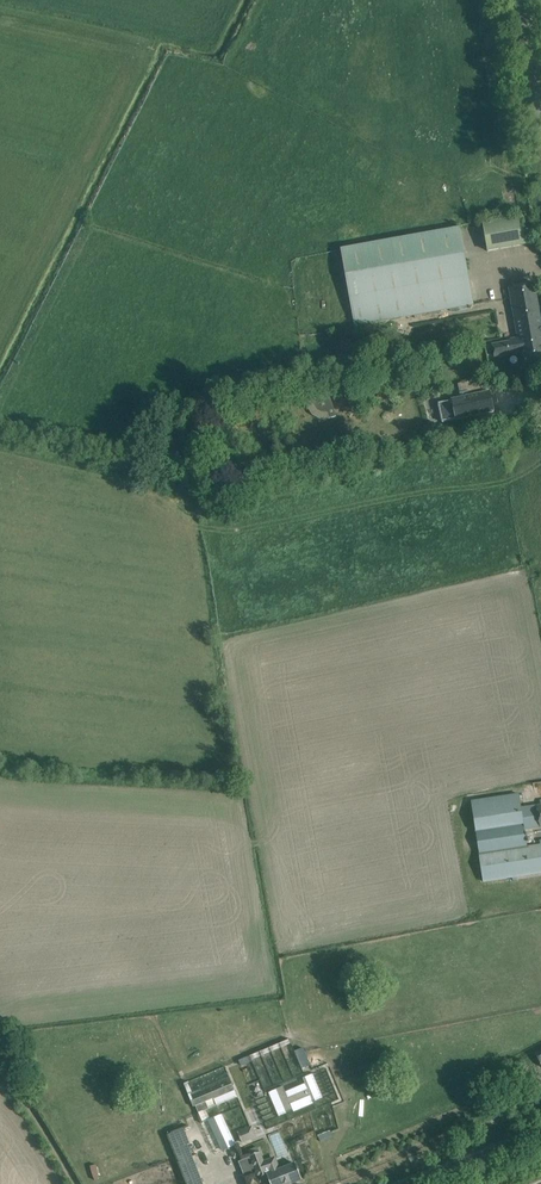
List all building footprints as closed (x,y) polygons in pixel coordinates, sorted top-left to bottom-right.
[(483,223),(487,251),(500,249),(495,221),(483,223)] [(341,249),(355,326),(473,305),(460,228),(341,249)] [(492,345),(494,357),(509,354),(521,352),(523,365),(524,366),(540,362),(540,327),(533,283),(510,288),(519,337),(520,342),(513,344),(511,341),(492,345)] [(380,373),(367,378),(372,392),(386,386),(380,373)] [(452,400),(439,403),(443,422),(456,419),(456,420),(494,411),(490,392),(469,396),(468,391),(460,393),(461,395),(452,397),(453,400),(452,400)] [(329,394),(312,399),(314,406),(317,410),(322,413),(327,412),(329,419),(336,417),(329,394)] [(195,447),(185,448),(186,453),(186,458),(188,470),(193,469),(200,468),(196,447),(195,447)] [(471,801),(476,831),(523,823),(520,808),(518,794),(471,801)] [(540,827),(536,805),(520,808),(523,823),(476,831),(479,854),(513,849),(527,847),(525,830),(540,827)] [(518,876),(540,873),(540,845),(527,847),(513,849),(479,854),(484,882),(518,876)] [(303,1048),(295,1051),(302,1069),(310,1065),(303,1048)] [(250,1056),(239,1060),(241,1066),(252,1062),(250,1056)] [(306,1077),(271,1091),(280,1115),(293,1110),(294,1112),(314,1104),(313,1102),(323,1098),(314,1074),(306,1077)] [(213,1092),(191,1101),(193,1107),(194,1106),(196,1106),(206,1101),(214,1098),(236,1089),(233,1083),(213,1092)] [(198,1112),(206,1109),(209,1108),(206,1101),(196,1106),(198,1112)] [(210,1117),(208,1118),(223,1151),(229,1147),(214,1115),(210,1117)] [(169,1131),(189,1183),(204,1183),(188,1142),(191,1141),(184,1125),(169,1131)] [(248,1130),(238,1134),(242,1144),(252,1139),(248,1130)] [(330,1131),(318,1136),(319,1137),(321,1142),(332,1137),(331,1133),(330,1131)] [(268,1178),(271,1183),(289,1183),(302,1179),(296,1164),(279,1170),(275,1158),(263,1162),(260,1152),(251,1156),(260,1181),(268,1178)]
